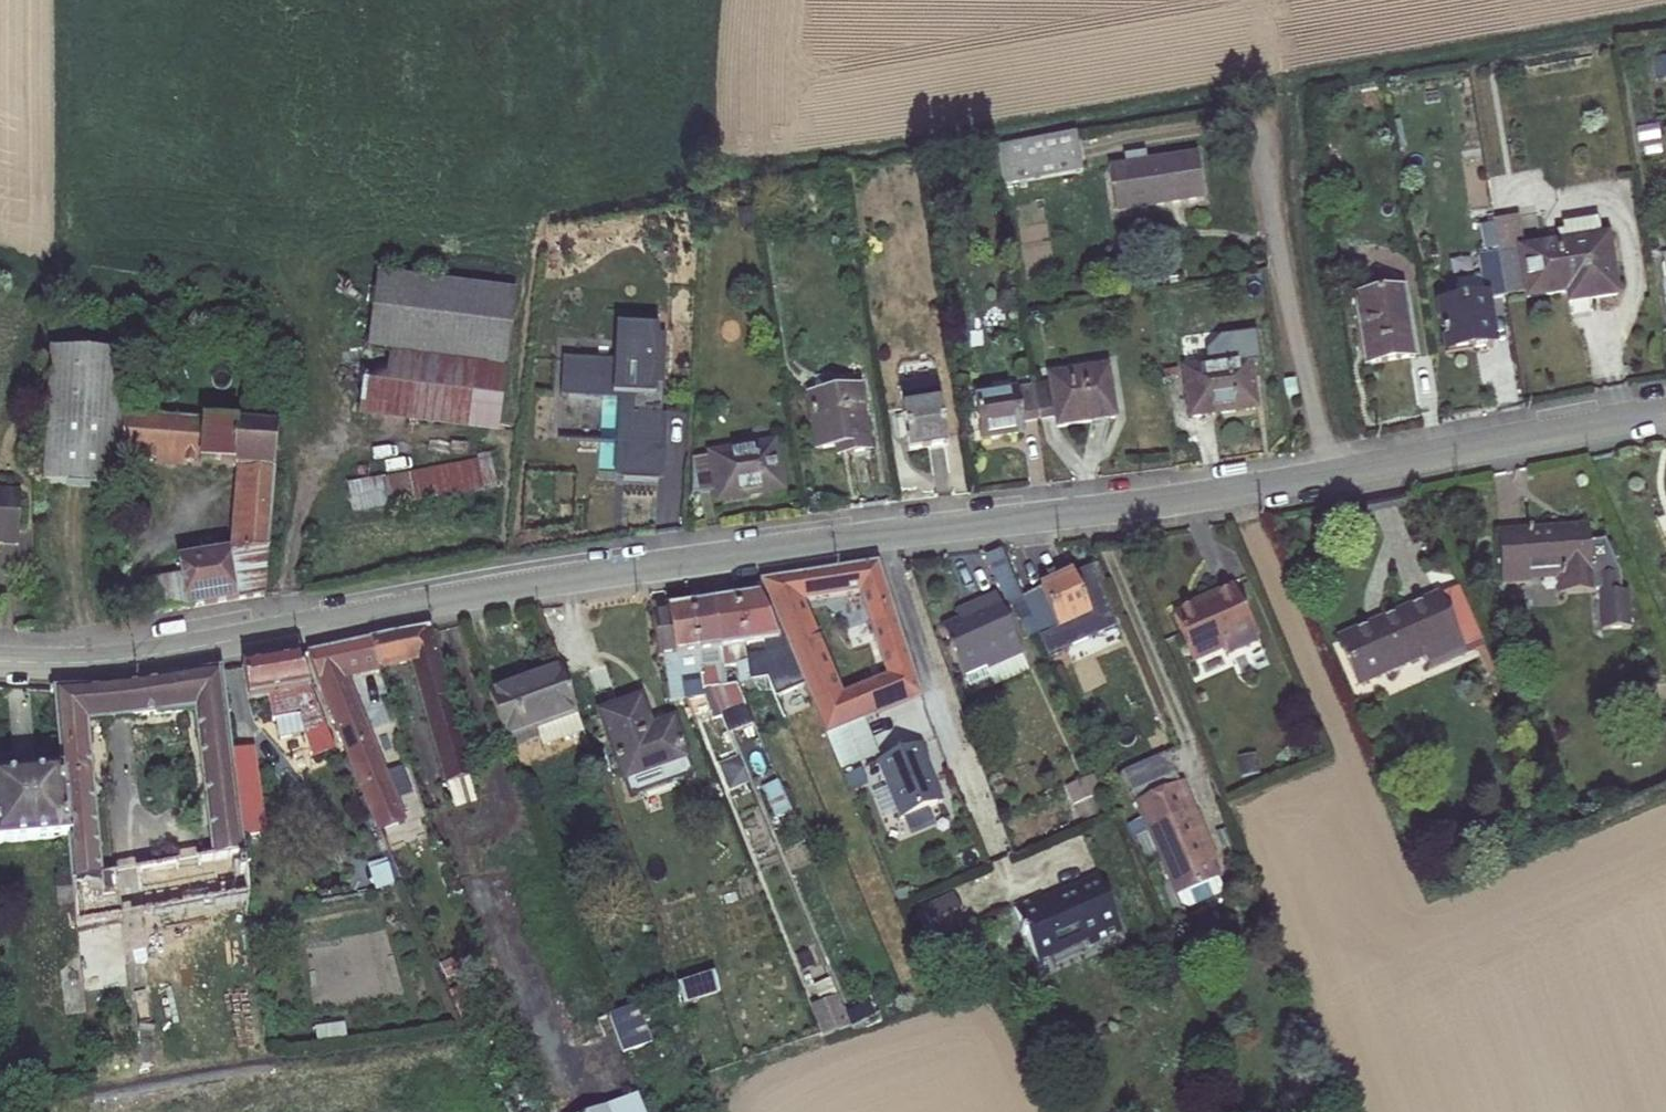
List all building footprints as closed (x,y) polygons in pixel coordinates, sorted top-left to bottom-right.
[(1076,134),(997,146),(1003,184),(1082,172),(1076,134)] [(1109,168),(1116,214),(1204,200),(1196,154),(1147,162),(1145,153),(1123,157),(1125,166),(1109,168)] [(1499,255),(1521,251),(1527,292),(1528,298),(1568,291),(1589,288),(1590,299),(1616,294),(1606,236),(1524,251),(1519,222),(1494,227),(1499,255)] [(1521,251),(1499,255),(1505,296),(1527,292),(1521,251)] [(1499,255),(1477,259),(1481,279),(1455,284),(1458,303),(1439,306),(1447,353),(1493,345),(1486,299),(1505,296),(1499,255)] [(514,294),(377,277),(361,408),(498,425),(514,294)] [(1589,288),(1568,291),(1570,302),(1590,299),(1589,288)] [(1414,358),(1403,290),(1354,298),(1365,366),(1414,358)] [(669,373),(671,332),(628,329),(626,358),(568,354),(565,393),(624,397),(621,440),(629,440),(665,442),(668,387),(662,387),(662,373),(669,373)] [(1254,407),(1246,353),(1232,355),(1231,348),(1228,342),(1223,337),(1205,340),(1201,345),(1200,352),(1201,359),(1185,361),(1193,415),(1254,407)] [(126,354),(48,351),(45,407),(122,416),(126,354)] [(1107,369),(1048,378),(1049,384),(1034,386),(1039,420),(1055,417),(1057,428),(1114,419),(1107,369)] [(816,378),(805,379),(817,451),(837,448),(848,447),(849,455),(850,461),(870,458),(858,376),(816,382),(816,378)] [(938,383),(900,389),(909,452),(947,446),(938,383)] [(1039,420),(1034,386),(973,396),(980,439),(1024,433),(1022,422),(1039,420)] [(122,416),(45,407),(41,477),(41,484),(118,488),(120,458),(122,416)] [(278,428),(122,416),(120,458),(242,468),(274,471),(278,428)] [(629,440),(627,477),(663,478),(665,442),(629,440)] [(717,490),(719,499),(781,488),(772,445),(693,459),(692,494),(717,490)] [(849,455),(848,447),(837,448),(838,457),(849,455)] [(491,458),(381,479),(387,508),(497,486),(491,458)] [(274,471),(242,468),(241,487),(273,491),(274,471)] [(381,479),(348,486),(354,515),(387,508),(381,479)] [(187,609),(264,595),(273,491),(241,487),(236,553),(179,563),(181,575),(187,609)] [(20,492),(0,491),(0,545),(17,546),(20,492)] [(1561,594),(1591,592),(1591,591),(1598,591),(1600,631),(1629,629),(1626,592),(1620,592),(1618,574),(1603,540),(1588,541),(1587,526),(1498,531),(1501,585),(1531,583),(1531,581),(1530,574),(1560,572),(1560,579),(1561,594)] [(1022,604),(1000,554),(986,560),(1008,610),(1013,608),(1022,604)] [(785,641),(792,657),(801,677),(827,737),(922,698),(876,564),(816,573),(829,603),(857,598),(881,674),(845,687),(810,606),(797,576),(760,583),(785,641)] [(1091,569),(1073,577),(1090,616),(1096,629),(1098,634),(1116,626),(1091,569)] [(1560,572),(1530,574),(1531,581),(1560,579),(1560,572)] [(797,576),(810,606),(829,603),(816,573),(797,576)] [(181,575),(175,577),(180,609),(187,609),(181,575)] [(175,577),(142,582),(147,615),(180,609),(175,577)] [(1037,633),(1045,651),(1063,643),(1057,631),(1090,616),(1073,577),(1022,599),(1024,603),(1031,619),(1037,633)] [(1220,596),(1174,617),(1194,661),(1225,648),(1228,654),(1258,641),(1257,639),(1235,588),(1234,587),(1218,594),(1220,596)] [(1260,638),(1238,587),(1235,588),(1257,639),(1260,638)] [(1459,588),(1384,620),(1385,624),(1368,631),(1367,628),(1339,640),(1358,684),(1424,655),(1431,671),(1465,656),(1462,648),(1482,640),(1459,588)] [(1023,652),(997,595),(969,608),(973,618),(964,622),(943,631),(965,679),(967,678),(971,686),(991,677),(987,669),(1023,652)] [(736,599),(750,684),(755,682),(752,661),(781,658),(792,657),(785,641),(779,642),(760,596),(736,599)] [(736,599),(713,603),(723,666),(737,664),(741,685),(744,684),(750,684),(736,599)] [(651,606),(653,618),(668,616),(667,610),(666,603),(651,606)] [(713,603),(692,606),(705,690),(710,689),(716,688),(726,686),(723,666),(713,603)] [(1013,608),(1020,624),(1031,619),(1024,603),(1022,604),(1013,608)] [(705,690),(692,606),(667,610),(668,616),(653,618),(659,660),(663,659),(670,703),(698,698),(697,691),(705,690)] [(969,608),(959,612),(964,622),(973,618),(969,608)] [(1090,616),(1057,631),(1063,643),(1096,629),(1090,616)] [(1031,619),(1020,624),(1027,638),(1037,633),(1031,619)] [(1384,620),(1367,628),(1368,631),(1385,624),(1384,620)] [(411,662),(447,786),(471,777),(429,630),(392,638),(400,665),(411,662)] [(371,641),(380,670),(400,665),(392,638),(371,641)] [(325,705),(379,832),(404,822),(396,803),(394,803),(347,678),(380,670),(371,641),(306,654),(325,705)] [(1023,652),(987,669),(991,677),(995,686),(1030,669),(1023,652)] [(249,700),(270,697),(274,719),(301,715),(305,733),(305,736),(315,757),(335,749),(296,656),(242,667),(249,700)] [(781,658),(791,681),(801,677),(792,657),(781,658)] [(509,751),(539,739),(535,728),(575,714),(559,669),(488,696),(509,751)] [(195,712),(214,858),(138,872),(145,915),(248,897),(249,897),(245,861),(231,750),(221,671),(125,686),(131,719),(195,712)] [(750,684),(744,684),(746,695),(770,691),(768,681),(755,682),(750,684)] [(105,689),(110,722),(131,719),(125,686),(105,689)] [(710,689),(720,713),(726,709),(716,688),(710,689)] [(117,875),(103,878),(88,724),(110,722),(105,689),(54,691),(63,774),(69,838),(73,878),(76,901),(78,927),(125,918),(117,875)] [(697,691),(698,698),(705,697),(713,718),(721,715),(720,713),(710,689),(705,690),(697,691)] [(628,792),(636,796),(686,778),(690,770),(673,721),(651,729),(640,700),(599,714),(628,792)] [(539,739),(543,749),(583,734),(575,714),(535,728),(539,739)] [(274,719),(277,738),(305,733),(301,715),(274,719)] [(923,739),(876,756),(898,815),(940,800),(924,758),(929,756),(923,739)] [(231,750),(245,861),(272,857),(258,747),(231,750)] [(1131,799),(1175,781),(1165,755),(1120,773),(1131,799)] [(738,762),(720,769),(729,792),(747,786),(738,762)] [(69,838),(63,774),(0,779),(0,845),(69,838)] [(471,777),(447,786),(452,805),(477,798),(471,777)] [(1094,778),(1089,781),(1091,787),(1098,785),(1094,778)] [(1069,790),(1075,805),(1097,795),(1101,793),(1098,785),(1091,787),(1089,781),(1069,790)] [(1178,897),(1218,879),(1211,862),(1196,828),(1201,826),(1194,810),(1182,783),(1136,803),(1178,897)] [(764,791),(777,818),(791,811),(780,785),(764,791)] [(880,822),(894,819),(887,789),(873,793),(880,822)] [(1097,795),(1075,805),(1079,813),(1101,803),(1097,795)] [(1201,826),(1196,828),(1211,862),(1216,860),(1201,826)] [(371,871),(377,890),(393,885),(388,866),(371,871)] [(117,875),(125,918),(145,915),(138,872),(117,875)] [(1098,877),(1043,900),(1045,904),(1100,881),(1098,877)] [(58,880),(61,902),(76,901),(73,878),(58,880)] [(1042,896),(1014,908),(1034,955),(1089,932),(1093,942),(1121,931),(1100,881),(1045,904),(1043,900),(1042,896)] [(954,896),(922,909),(936,939),(967,926),(954,896)] [(320,903),(322,915),(343,911),(341,899),(320,903)] [(922,909),(917,912),(931,942),(936,939),(922,909)] [(1037,962),(1086,941),(1088,944),(1093,942),(1089,932),(1034,955),(1037,962)] [(796,956),(809,987),(829,979),(817,948),(796,956)] [(810,1007),(823,1037),(850,1027),(837,996),(810,1007)] [(872,998),(845,1008),(851,1025),(878,1016),(872,998)] [(635,1006),(608,1016),(623,1055),(650,1045),(635,1006)] [(315,1029),(317,1042),(346,1039),(345,1025),(315,1029)] [(596,1111),(644,1111),(638,1095),(596,1111)]
